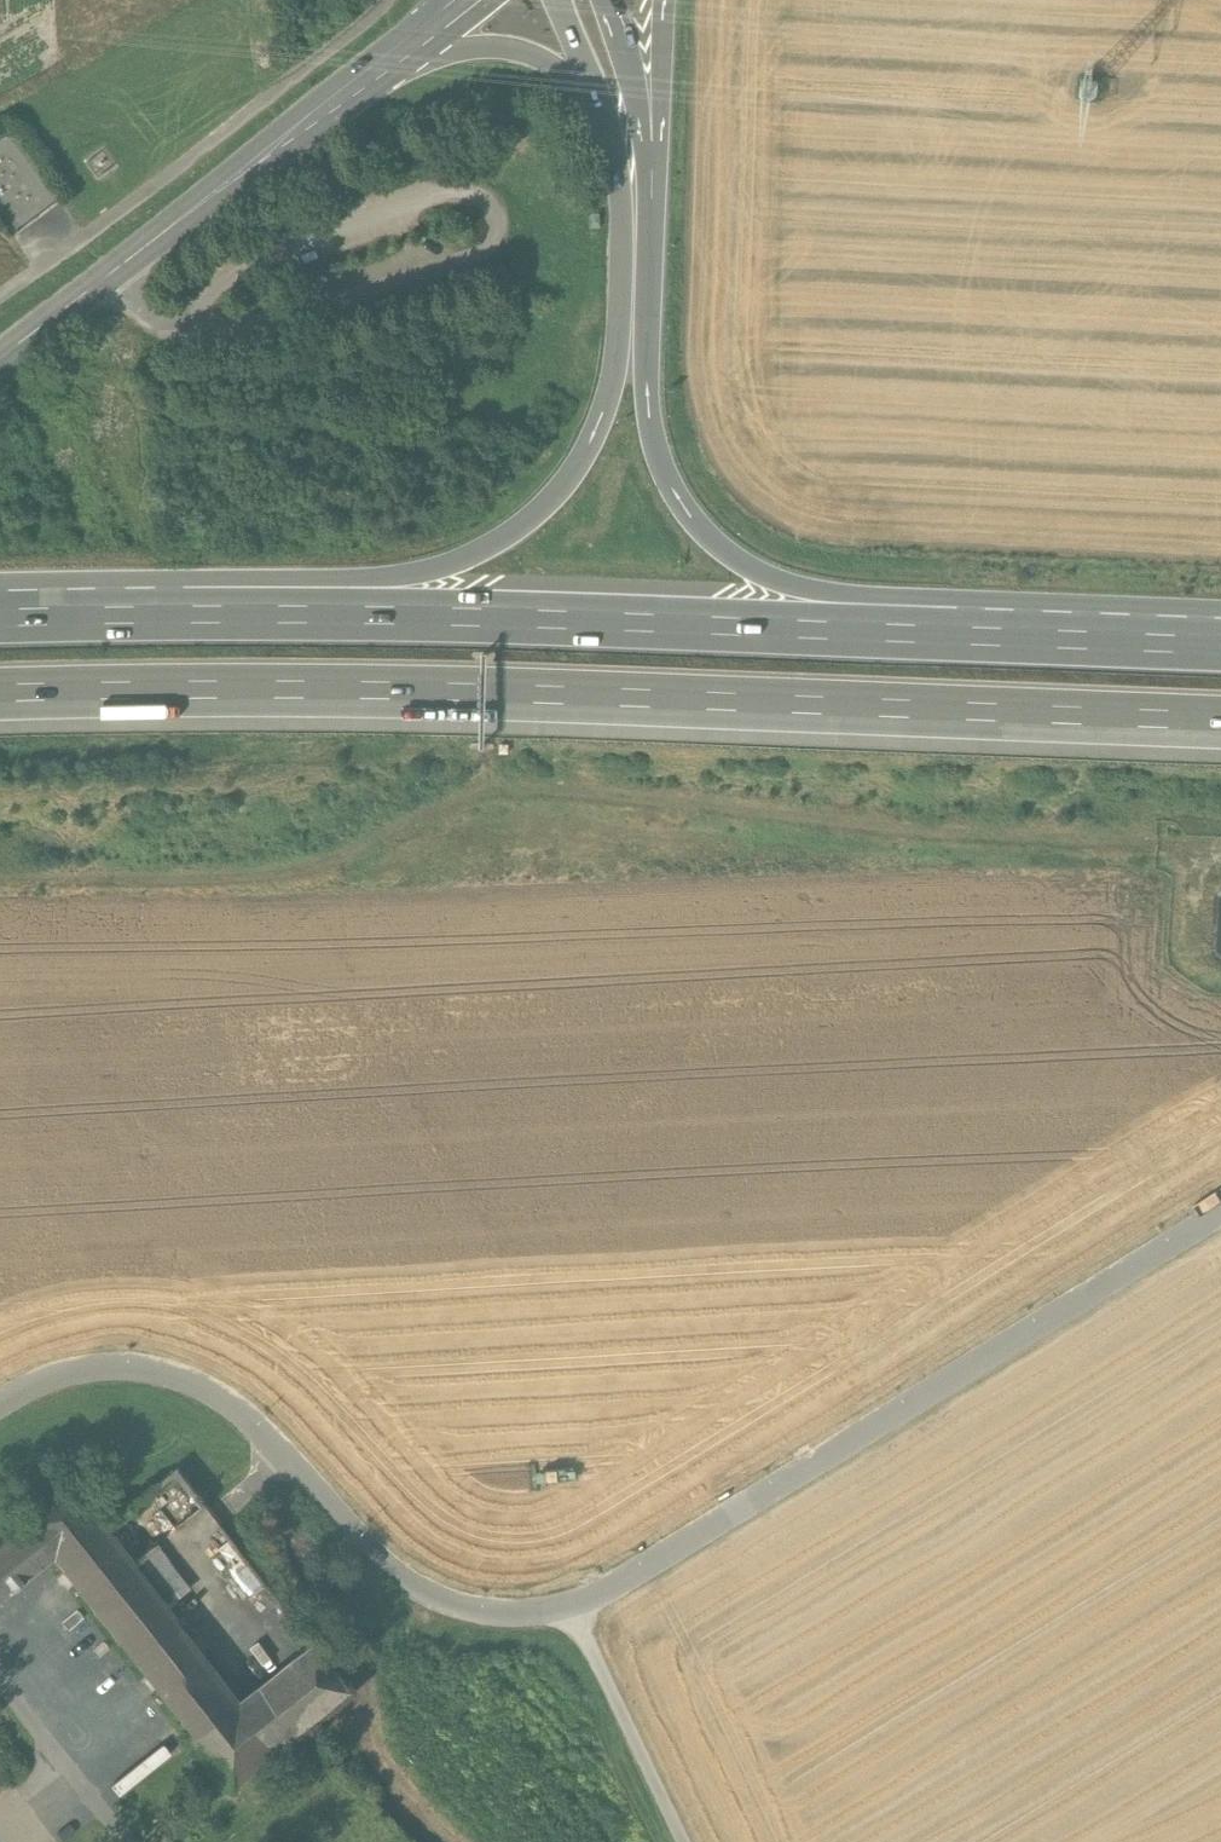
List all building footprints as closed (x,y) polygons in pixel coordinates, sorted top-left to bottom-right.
[(180,1476),(110,1528),(139,1566),(208,1514),(180,1476)] [(250,1712),(139,1566),(110,1528),(80,1491),(0,1555),(0,1603),(54,1561),(242,1793),(355,1690),(321,1652),(250,1712)]
